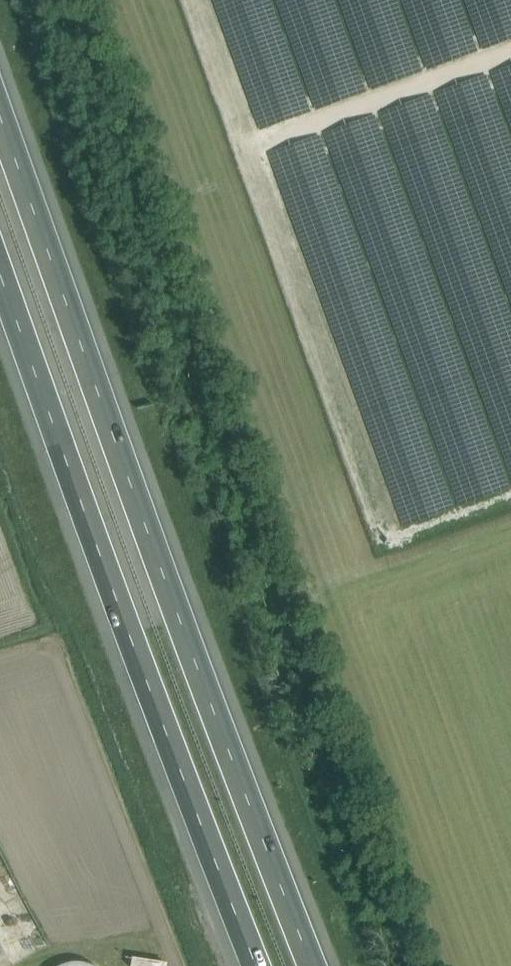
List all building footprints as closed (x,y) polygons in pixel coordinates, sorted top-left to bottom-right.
[(84,957),(69,965),(90,965),(84,957)]
